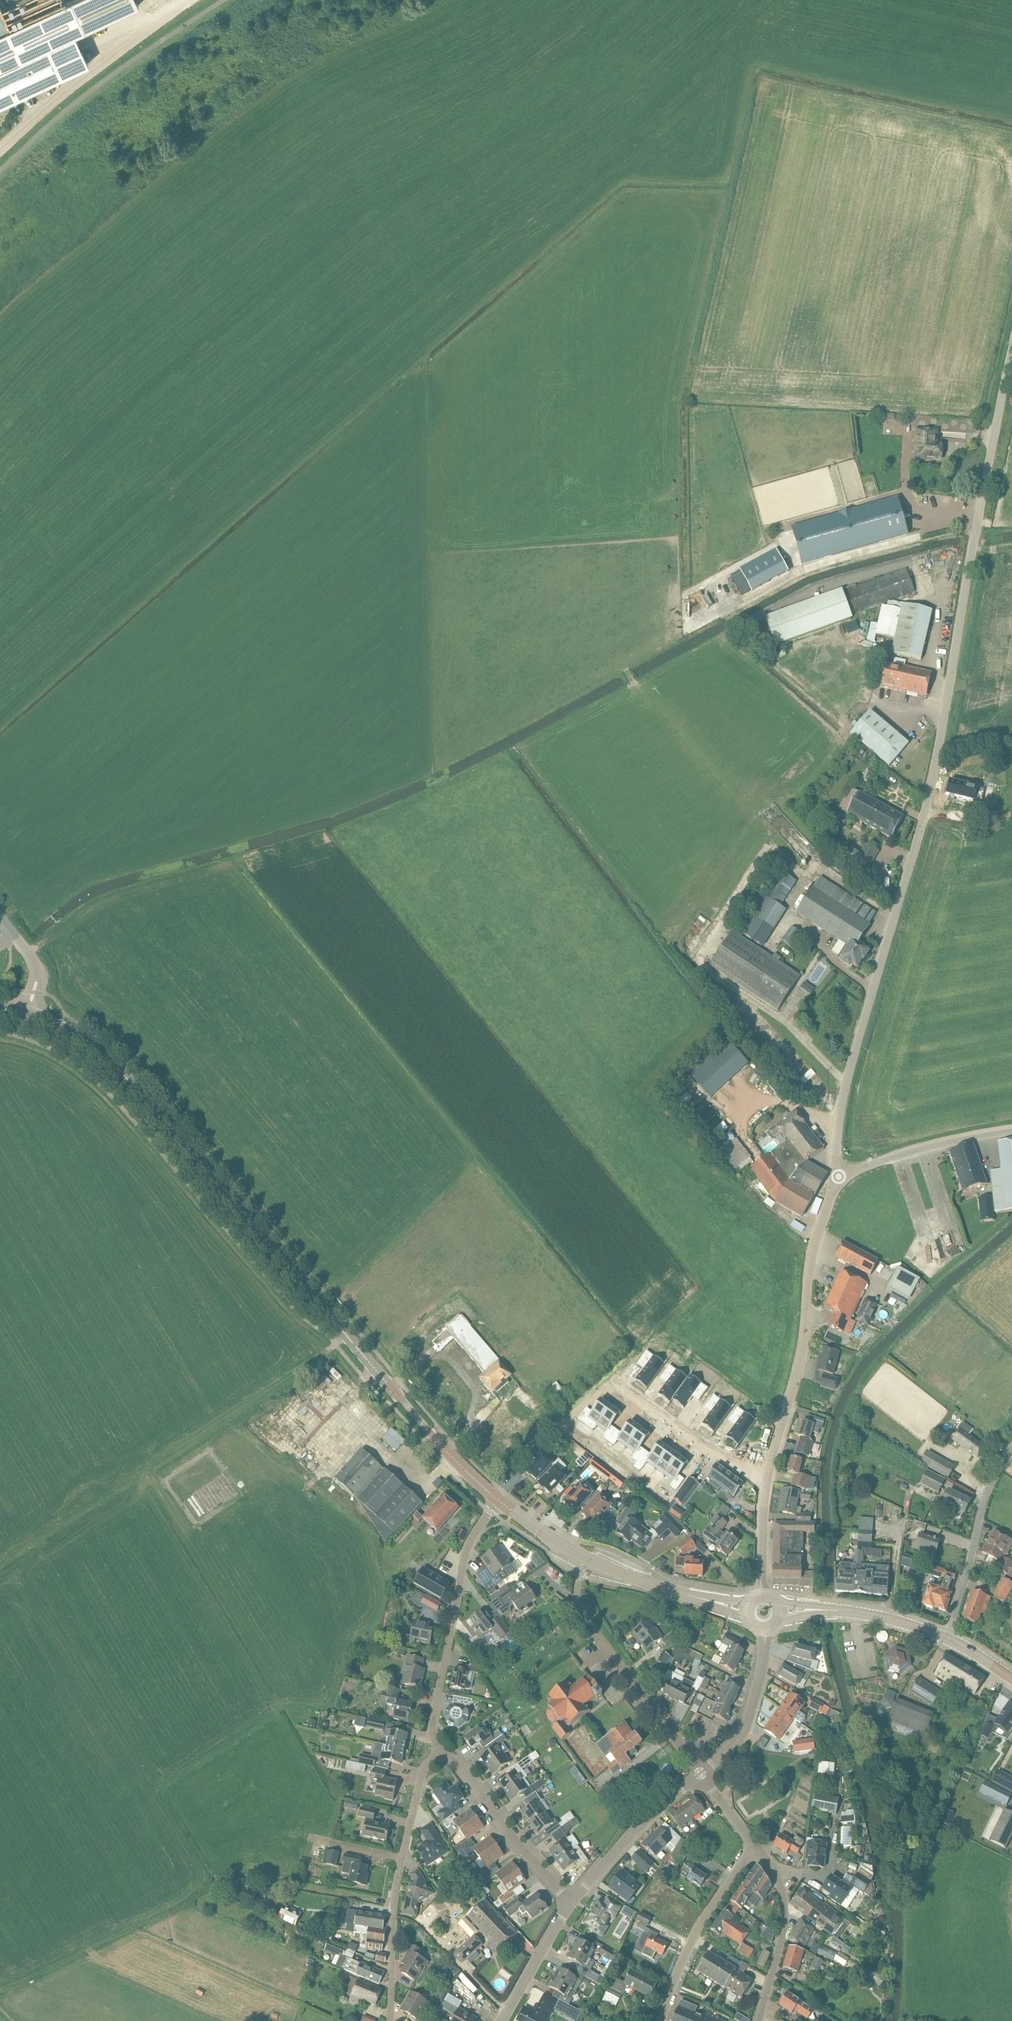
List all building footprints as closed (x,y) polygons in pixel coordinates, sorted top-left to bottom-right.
[(42,85),(44,89),(53,85),(51,81),(78,68),(65,39),(138,5),(135,0),(70,0),(10,28),(0,6),(0,105),(42,85)] [(916,459),(922,459),(931,460),(931,458),(941,459),(942,445),(936,444),(936,431),(918,430),(918,435),(916,459)] [(964,448),(964,439),(954,439),(954,448),(964,448)] [(889,503),(797,537),(806,563),(899,530),(908,526),(899,500),(889,503)] [(740,570),(752,591),(788,572),(776,551),(740,570)] [(915,592),(906,569),(845,591),(854,614),(915,592)] [(852,620),(842,592),(766,620),(776,647),(852,620)] [(892,603),(888,602),(887,607),(883,606),(878,625),(871,623),(867,641),(874,643),(876,634),(894,638),(891,653),(920,660),(931,611),(893,602),(892,603)] [(842,625),(845,633),(857,629),(854,621),(842,625)] [(766,622),(757,625),(766,650),(774,647),(766,622)] [(932,673),(922,671),(887,663),(881,687),(926,697),(932,673)] [(856,728),(851,735),(889,767),(909,744),(870,712),(860,724),(856,728)] [(855,720),(851,724),(856,728),(860,724),(855,720)] [(950,781),(947,794),(978,802),(979,797),(977,797),(977,795),(975,795),(977,788),(950,781)] [(903,817),(894,812),(852,789),(840,810),(891,839),(903,817)] [(981,811),(989,812),(989,801),(981,801),(981,811)] [(989,812),(981,811),(980,811),(979,822),(991,824),(993,812),(989,812)] [(778,871),(762,896),(780,907),(796,882),(778,871)] [(813,890),(868,925),(876,913),(820,877),(813,890)] [(798,912),(840,939),(843,935),(858,944),(870,926),(868,925),(813,890),(812,889),(798,912)] [(785,910),(780,907),(762,896),(739,932),(763,947),(785,910)] [(800,934),(791,927),(781,941),(790,948),(800,934)] [(732,932),(710,966),(778,1011),(800,977),(732,932)] [(843,935),(840,939),(832,952),(838,956),(836,958),(845,964),(850,967),(851,964),(856,967),(857,966),(859,967),(868,952),(867,951),(868,950),(867,950),(858,944),(843,935)] [(801,982),(799,990),(811,994),(814,986),(801,982)] [(711,1098),(748,1064),(728,1042),(691,1076),(711,1098)] [(770,1077),(765,1082),(767,1084),(768,1083),(776,1093),(781,1089),(770,1077)] [(733,1108),(734,1128),(742,1128),(741,1108),(733,1108)] [(712,1111),(704,1117),(707,1122),(715,1115),(712,1111)] [(804,1164),(806,1163),(824,1149),(795,1111),(769,1131),(774,1138),(781,1133),(787,1142),(804,1164)] [(1011,1203),(1011,1141),(998,1142),(1002,1181),(1004,1204),(1011,1203)] [(769,1156),(788,1181),(814,1196),(827,1175),(806,1163),(804,1164),(787,1142),(769,1156)] [(987,1184),(977,1154),(974,1144),(950,1152),(953,1161),(963,1192),(987,1184)] [(802,1217),(814,1196),(788,1181),(769,1156),(751,1169),(776,1202),(802,1217)] [(1004,1204),(1002,1181),(992,1183),(994,1207),(995,1213),(1011,1211),(1011,1203),(1004,1204)] [(979,1199),(981,1223),(994,1221),(991,1197),(979,1199)] [(945,1242),(947,1254),(954,1252),(952,1241),(945,1242)] [(878,1260),(851,1246),(842,1242),(835,1256),(870,1275),(878,1260)] [(898,1267),(888,1287),(898,1293),(908,1298),(910,1299),(912,1294),(915,1289),(919,1282),(920,1279),(898,1267)] [(851,1320),(867,1283),(841,1272),(825,1308),(834,1312),(828,1326),(844,1333),(850,1319),(851,1320)] [(898,1293),(895,1299),(905,1305),(908,1298),(898,1293)] [(866,1299),(857,1320),(867,1325),(876,1304),(866,1299)] [(453,1321),(445,1328),(447,1329),(460,1345),(485,1374),(480,1378),(492,1392),(495,1390),(500,1386),(512,1376),(460,1316),(453,1321)] [(677,1345),(671,1340),(668,1345),(674,1349),(677,1345)] [(839,1352),(834,1350),(824,1348),(820,1362),(818,1361),(816,1370),(833,1375),(839,1352)] [(641,1371),(636,1379),(648,1387),(664,1366),(646,1353),(638,1362),(645,1367),(641,1371)] [(668,1382),(660,1393),(671,1401),(673,1398),(686,1381),(687,1380),(669,1367),(662,1377),(668,1382)] [(834,1389),(837,1378),(823,1375),(820,1385),(834,1389)] [(686,1381),(673,1398),(685,1407),(693,1395),(699,1400),(707,1389),(689,1376),(687,1380),(686,1381)] [(654,1387),(659,1381),(655,1378),(650,1384),(654,1387)] [(712,1411),(703,1423),(715,1432),(715,1431),(728,1413),(731,1409),(713,1396),(706,1406),(709,1409),(712,1411)] [(587,1408),(579,1419),(585,1424),(588,1419),(597,1425),(602,1419),(611,1406),(602,1400),(593,1412),(587,1408)] [(602,1419),(597,1425),(606,1432),(603,1437),(608,1441),(612,1436),(616,1429),(611,1425),(620,1413),(611,1406),(602,1419)] [(736,1424),(728,1434),(740,1443),(756,1422),(737,1409),(732,1416),(730,1419),(736,1424)] [(825,1419),(815,1416),(815,1417),(808,1415),(806,1422),(802,1421),(800,1428),(797,1428),(796,1433),(798,1434),(798,1435),(802,1437),(800,1446),(799,1446),(797,1452),(808,1455),(813,1441),(810,1438),(812,1431),(819,1433),(820,1428),(822,1428),(825,1419)] [(612,1436),(608,1441),(614,1445),(617,1440),(627,1447),(631,1440),(640,1428),(631,1421),(622,1434),(616,1429),(612,1436)] [(973,1430),(965,1424),(963,1422),(958,1428),(961,1430),(954,1439),(978,1457),(985,1447),(969,1436),(973,1430)] [(631,1440),(627,1447),(635,1453),(632,1458),(638,1462),(641,1457),(646,1451),(640,1447),(649,1434),(640,1428),(631,1440)] [(391,1430),(382,1440),(395,1452),(405,1442),(391,1430)] [(568,1439),(564,1443),(570,1449),(573,1445),(568,1439)] [(641,1457),(638,1462),(643,1466),(647,1461),(656,1468),(661,1462),(670,1449),(661,1443),(651,1455),(646,1451),(641,1457)] [(661,1462),(656,1468),(665,1475),(669,1468),(679,1456),(670,1449),(661,1462)] [(921,1463),(921,1464),(924,1466),(926,1467),(934,1471),(942,1459),(928,1451),(921,1463)] [(584,1453),(575,1462),(581,1469),(590,1459),(584,1453)] [(538,1479),(541,1482),(548,1475),(545,1472),(552,1465),(542,1454),(525,1471),(530,1476),(531,1475),(537,1480),(538,1479)] [(669,1468),(665,1475),(673,1481),(670,1486),(676,1490),(679,1485),(684,1479),(678,1475),(687,1462),(679,1456),(669,1468)] [(787,1457),(785,1465),(789,1466),(788,1472),(794,1474),(791,1486),(801,1489),(807,1490),(807,1489),(812,1491),(813,1491),(815,1485),(816,1479),(810,1477),(798,1474),(802,1460),(801,1460),(791,1457),(791,1458),(787,1457)] [(717,1464),(707,1477),(708,1477),(721,1487),(735,1497),(744,1484),(733,1475),(732,1475),(729,1473),(728,1472),(717,1464)] [(555,1468),(552,1465),(545,1472),(548,1475),(541,1482),(538,1484),(543,1489),(544,1488),(550,1494),(566,1478),(555,1468)] [(610,1480),(615,1474),(606,1468),(602,1473),(610,1480)] [(397,1534),(410,1519),(422,1503),(385,1470),(357,1500),(397,1534)] [(927,1470),(920,1485),(938,1494),(945,1479),(927,1470)] [(627,1484),(615,1474),(610,1480),(623,1489),(627,1484)] [(690,1477),(674,1499),(682,1505),(698,1483),(690,1477)] [(572,1505),(577,1510),(595,1491),(593,1494),(592,1493),(592,1494),(582,1484),(581,1483),(563,1502),(569,1508),(572,1505)] [(799,1492),(793,1491),(783,1489),(782,1495),(784,1495),(781,1512),(794,1514),(799,1492)] [(595,1491),(577,1510),(578,1511),(581,1508),(585,1511),(582,1514),(588,1520),(591,1517),(597,1523),(598,1521),(600,1520),(603,1517),(603,1515),(612,1506),(611,1505),(611,1506),(601,1496),(600,1495),(595,1491)] [(802,1491),(800,1498),(810,1501),(812,1494),(802,1491)] [(964,1513),(970,1501),(956,1494),(955,1496),(949,1493),(940,1508),(946,1511),(947,1510),(961,1517),(960,1518),(961,1518),(963,1513),(964,1513)] [(443,1495),(430,1510),(423,1518),(438,1531),(458,1508),(443,1495)] [(683,1519),(688,1513),(677,1505),(672,1511),(683,1519)] [(725,1505),(719,1512),(726,1516),(731,1509),(725,1505)] [(412,1517),(419,1523),(423,1518),(424,1516),(418,1511),(412,1517)] [(718,1544),(715,1549),(727,1557),(738,1541),(727,1533),(723,1539),(718,1535),(727,1522),(717,1515),(704,1534),(713,1540),(718,1544)] [(622,1517),(617,1523),(622,1527),(618,1533),(623,1536),(624,1538),(626,1540),(628,1540),(629,1541),(631,1538),(633,1539),(637,1542),(643,1547),(650,1538),(654,1540),(659,1535),(660,1536),(668,1528),(660,1519),(650,1528),(652,1530),(649,1532),(641,1526),(629,1517),(627,1520),(622,1517)] [(926,1524),(917,1521),(914,1520),(908,1539),(918,1542),(916,1549),(925,1552),(926,1549),(935,1552),(934,1555),(935,1555),(940,1541),(936,1540),(936,1539),(934,1539),(923,1535),(926,1524)] [(773,1579),(773,1585),(780,1585),(781,1579),(801,1580),(800,1585),(800,1587),(813,1587),(813,1577),(814,1573),(801,1572),(802,1547),(802,1533),(804,1533),(815,1534),(815,1524),(802,1524),(789,1524),(785,1524),(775,1523),(774,1538),(773,1579)] [(460,1528),(456,1539),(465,1542),(469,1531),(460,1528)] [(858,1544),(872,1544),(872,1543),(873,1543),(873,1531),(859,1531),(858,1544)] [(1004,1536),(995,1531),(989,1543),(987,1542),(982,1552),(998,1560),(1002,1553),(1007,1556),(1011,1547),(1011,1541),(1004,1536)] [(690,1538),(696,1547),(704,1555),(708,1551),(693,1536),(690,1538)] [(684,1555),(696,1547),(690,1538),(678,1546),(684,1555)] [(837,1581),(836,1592),(853,1593),(854,1583),(857,1583),(857,1573),(860,1573),(861,1565),(862,1565),(862,1557),(863,1552),(863,1549),(871,1550),(871,1549),(872,1544),(858,1544),(858,1551),(855,1551),(854,1564),(851,1564),(841,1563),(840,1563),(839,1581),(837,1581)] [(510,1565),(498,1548),(483,1560),(491,1571),(485,1575),(487,1578),(481,1582),(491,1595),(497,1590),(495,1587),(515,1572),(510,1565)] [(863,1549),(863,1552),(862,1557),(882,1558),(883,1549),(871,1549),(871,1550),(863,1549)] [(660,1557),(651,1564),(661,1569),(666,1561),(660,1557)] [(703,1576),(704,1563),(693,1562),(693,1559),(677,1558),(676,1566),(685,1567),(684,1575),(703,1576)] [(1005,1558),(999,1568),(1011,1576),(1011,1562),(1005,1558)] [(889,1567),(862,1565),(861,1565),(860,1573),(857,1573),(857,1583),(854,1583),(853,1593),(887,1596),(889,1575),(889,1567)] [(926,1595),(923,1605),(932,1608),(933,1607),(945,1610),(951,1594),(950,1593),(954,1582),(957,1575),(957,1574),(948,1571),(929,1565),(926,1573),(942,1579),(938,1589),(929,1586),(926,1595)] [(450,1583),(423,1567),(414,1584),(432,1595),(441,1600),(450,1583)] [(994,1597),(1003,1602),(1011,1587),(1011,1584),(1003,1579),(994,1597)] [(510,1589),(497,1597),(502,1604),(497,1608),(503,1616),(510,1611),(511,1607),(514,1604),(521,1614),(529,1609),(526,1605),(535,1599),(526,1586),(514,1594),(510,1589)] [(973,1591),(963,1619),(977,1624),(981,1613),(984,1614),(990,1597),(973,1591)] [(426,1596),(422,1603),(431,1608),(435,1601),(426,1596)] [(484,1610),(464,1625),(473,1637),(473,1636),(476,1634),(480,1639),(492,1630),(499,1640),(511,1631),(495,1610),(494,1611),(499,1618),(493,1622),(484,1610)] [(426,1623),(416,1620),(415,1620),(410,1639),(430,1643),(433,1631),(425,1629),(426,1623)] [(654,1630),(648,1621),(633,1632),(646,1650),(663,1638),(656,1629),(654,1630)] [(690,1629),(687,1635),(693,1638),(696,1632),(690,1629)] [(879,1640),(888,1641),(889,1632),(880,1631),(879,1640)] [(673,1633),(662,1640),(667,1646),(677,1639),(673,1633)] [(719,1651),(739,1662),(742,1657),(741,1656),(744,1651),(741,1650),(744,1644),(725,1634),(721,1643),(722,1644),(719,1651)] [(687,1635),(679,1651),(684,1653),(690,1656),(692,1651),(688,1649),(693,1638),(687,1635)] [(787,1661),(806,1669),(810,1670),(816,1650),(805,1647),(804,1649),(795,1646),(792,1656),(791,1655),(789,1662),(787,1661)] [(910,1665),(911,1665),(910,1664),(908,1653),(909,1652),(908,1651),(907,1652),(896,1648),(896,1647),(895,1647),(895,1648),(886,1656),(885,1656),(885,1657),(886,1657),(888,1669),(887,1670),(888,1670),(889,1669),(900,1673),(900,1674),(901,1674),(901,1673),(910,1665)] [(679,1651),(673,1661),(678,1664),(684,1653),(679,1651)] [(737,1667),(739,1662),(719,1651),(716,1656),(722,1659),(719,1664),(733,1672),(736,1666),(737,1667)] [(975,1695),(980,1686),(985,1678),(947,1655),(942,1663),(935,1674),(959,1689),(961,1686),(975,1695)] [(423,1660),(413,1657),(409,1657),(403,1684),(417,1687),(420,1688),(424,1670),(421,1669),(423,1660)] [(806,1669),(787,1661),(787,1662),(788,1662),(785,1667),(783,1667),(778,1676),(797,1686),(806,1669)] [(659,1663),(657,1662),(652,1668),(662,1676),(667,1668),(659,1663)] [(461,1670),(455,1668),(451,1687),(469,1690),(472,1688),(472,1684),(470,1682),(466,1681),(468,1671),(478,1673),(479,1667),(462,1664),(461,1670)] [(702,1682),(704,1677),(706,1674),(702,1671),(699,1677),(698,1677),(694,1683),(685,1678),(682,1685),(681,1684),(673,1699),(678,1702),(679,1701),(684,1704),(693,1688),(697,1690),(702,1682)] [(673,1699),(681,1684),(684,1678),(680,1675),(676,1682),(671,1679),(663,1693),(669,1696),(668,1697),(673,1699)] [(597,1700),(602,1696),(603,1696),(599,1692),(600,1691),(590,1677),(584,1681),(583,1680),(573,1688),(568,1682),(547,1698),(552,1704),(549,1706),(550,1708),(548,1712),(547,1717),(551,1722),(557,1722),(560,1722),(560,1723),(554,1728),(562,1740),(570,1734),(565,1727),(568,1725),(569,1726),(590,1710),(585,1704),(595,1697),(597,1700)] [(919,1678),(910,1691),(932,1705),(941,1692),(919,1678)] [(702,1682),(697,1690),(696,1693),(701,1696),(707,1685),(702,1682)] [(721,1692),(736,1700),(738,1695),(737,1694),(740,1689),(726,1682),(721,1692)] [(397,1700),(400,1689),(385,1686),(380,1704),(386,1705),(385,1710),(386,1710),(385,1711),(386,1713),(386,1715),(388,1716),(389,1717),(391,1718),(393,1718),(397,1719),(399,1722),(401,1720),(408,1722),(413,1703),(397,1700)] [(897,1693),(888,1690),(885,1697),(884,1697),(881,1703),(886,1708),(892,1707),(895,1701),(894,1700),(897,1693)] [(817,1691),(812,1699),(836,1710),(838,1708),(835,1702),(817,1691)] [(711,1700),(716,1702),(729,1709),(732,1704),(733,1705),(736,1700),(721,1692),(720,1694),(715,1692),(711,1700)] [(790,1693),(779,1709),(794,1719),(800,1723),(803,1722),(805,1719),(805,1716),(799,1711),(805,1703),(790,1693)] [(473,1699),(456,1696),(454,1704),(450,1707),(449,1706),(446,1708),(445,1712),(446,1712),(445,1718),(448,1722),(447,1723),(449,1726),(453,1727),(454,1726),(459,1727),(467,1722),(468,1717),(469,1713),(467,1710),(466,1710),(463,1706),(473,1699)] [(888,1720),(923,1734),(926,1735),(935,1713),(897,1698),(888,1720)] [(824,1705),(812,1699),(808,1706),(820,1712),(824,1705)] [(732,1711),(729,1709),(716,1702),(715,1703),(717,1704),(712,1714),(727,1722),(730,1717),(729,1716),(732,1711)] [(979,1735),(982,1736),(989,1740),(993,1734),(998,1726),(999,1727),(1003,1730),(1005,1731),(1005,1730),(1006,1730),(1011,1723),(1011,1724),(1011,1704),(1009,1702),(1002,1712),(1002,1713),(1000,1715),(1000,1716),(997,1719),(996,1721),(995,1719),(995,1718),(988,1715),(979,1735)] [(779,1709),(764,1730),(779,1740),(786,1730),(794,1719),(779,1709)] [(356,1717),(355,1725),(364,1728),(366,1719),(356,1717)] [(309,1719),(307,1726),(315,1728),(317,1721),(309,1719)] [(383,1731),(385,1723),(369,1719),(367,1727),(383,1731)] [(510,1720),(505,1724),(509,1730),(514,1726),(510,1720)] [(468,1735),(464,1738),(469,1745),(471,1744),(473,1748),(479,1743),(483,1749),(495,1741),(490,1735),(492,1734),(484,1723),(473,1731),(472,1732),(468,1735)] [(616,1761),(608,1767),(613,1775),(630,1762),(628,1759),(637,1752),(634,1748),(642,1742),(635,1734),(633,1735),(625,1724),(606,1737),(606,1738),(597,1745),(606,1756),(610,1753),(616,1761)] [(469,1727),(464,1730),(468,1735),(472,1732),(473,1731),(469,1727)] [(387,1745),(404,1749),(408,1734),(387,1730),(386,1737),(389,1737),(387,1745)] [(487,1766),(504,1754),(508,1750),(503,1743),(507,1739),(503,1735),(491,1743),(494,1748),(481,1757),(487,1766)] [(757,1745),(763,1748),(767,1741),(762,1738),(757,1745)] [(813,1739),(793,1741),(794,1752),(814,1749),(813,1739)] [(404,1749),(387,1745),(376,1743),(372,1757),(361,1755),(360,1760),(351,1758),(350,1761),(358,1763),(375,1767),(377,1759),(391,1762),(401,1764),(404,1749)] [(990,1747),(981,1768),(988,1771),(997,1751),(990,1747)] [(505,1792),(523,1780),(528,1776),(522,1769),(536,1759),(532,1753),(517,1764),(520,1769),(507,1778),(499,1783),(505,1792)] [(510,1762),(504,1754),(487,1766),(493,1774),(510,1762)] [(996,1770),(1003,1758),(999,1755),(991,1767),(996,1770)] [(349,1761),(347,1769),(356,1771),(358,1763),(350,1761),(349,1761)] [(819,1762),(818,1774),(828,1775),(834,1775),(835,1763),(819,1762)] [(575,1766),(570,1770),(573,1775),(578,1771),(575,1766)] [(384,1797),(384,1798),(393,1800),(397,1781),(385,1778),(386,1772),(374,1769),(372,1779),(378,1781),(375,1795),(384,1797)] [(1011,1779),(1011,1778),(998,1771),(993,1781),(1007,1789),(1011,1779)] [(532,1786),(536,1792),(551,1781),(548,1777),(544,1780),(543,1778),(532,1786)] [(529,1788),(523,1780),(505,1792),(512,1800),(520,1795),(529,1788)] [(980,1792),(1007,1806),(1007,1805),(1006,1805),(1011,1795),(985,1781),(985,1782),(987,1783),(982,1792),(980,1791),(980,1792)] [(444,1821),(454,1814),(459,1810),(455,1805),(464,1799),(455,1787),(451,1790),(446,1784),(434,1793),(443,1804),(445,1803),(448,1807),(438,1813),(444,1821)] [(530,1823),(545,1813),(538,1803),(542,1801),(535,1792),(525,1799),(529,1804),(527,1806),(528,1807),(522,1812),(530,1823)] [(684,1807),(693,1819),(699,1813),(700,1814),(705,1810),(694,1795),(688,1799),(690,1801),(684,1807)] [(833,1818),(834,1802),(813,1800),(812,1816),(833,1818)] [(686,1824),(693,1819),(684,1807),(677,1812),(675,1809),(670,1813),(681,1828),(686,1825),(686,1824)] [(380,1824),(372,1822),(372,1819),(373,1820),(375,1812),(361,1808),(359,1816),(368,1818),(364,1836),(376,1839),(386,1841),(389,1826),(380,1824)] [(460,1831),(478,1818),(471,1808),(457,1818),(454,1814),(444,1821),(443,1822),(447,1828),(455,1823),(460,1831)] [(1005,1811),(1005,1810),(1004,1809),(989,1840),(990,1840),(993,1836),(1007,1843),(1006,1846),(1005,1848),(1006,1848),(1011,1836),(1011,1814),(1005,1811)] [(842,1810),(842,1844),(846,1844),(847,1837),(845,1837),(845,1826),(856,1827),(856,1811),(842,1810)] [(551,1835),(561,1828),(555,1819),(551,1822),(545,1813),(530,1823),(538,1834),(544,1830),(545,1832),(547,1830),(551,1835)] [(941,1822),(948,1825),(952,1816),(945,1813),(941,1822)] [(458,1853),(473,1842),(470,1838),(484,1828),(478,1818),(460,1831),(466,1839),(454,1847),(458,1853)] [(558,1844),(550,1850),(557,1860),(573,1849),(566,1839),(568,1838),(566,1835),(572,1826),(569,1822),(561,1828),(551,1835),(556,1841),(558,1839),(561,1842),(558,1844)] [(427,1866),(449,1852),(431,1823),(420,1830),(427,1841),(429,1840),(430,1842),(425,1845),(425,1844),(417,1849),(427,1866)] [(649,1836),(642,1844),(649,1851),(650,1850),(656,1856),(666,1846),(670,1842),(675,1847),(682,1839),(671,1829),(666,1834),(660,1828),(653,1835),(651,1838),(649,1836)] [(798,1854),(801,1848),(804,1843),(804,1842),(796,1836),(792,1842),(781,1834),(774,1845),(787,1853),(790,1849),(798,1854)] [(476,1846),(473,1842),(458,1853),(463,1850),(466,1855),(467,1855),(474,1850),(480,1858),(497,1846),(490,1836),(476,1846)] [(825,1858),(826,1846),(825,1846),(826,1840),(809,1838),(809,1844),(808,1844),(808,1847),(806,1857),(809,1857),(808,1866),(824,1868),(825,1858)] [(693,1845),(682,1839),(672,1851),(672,1852),(672,1853),(685,1860),(693,1845)] [(573,1849),(557,1860),(564,1871),(573,1865),(575,1863),(579,1868),(589,1861),(583,1853),(578,1846),(577,1845),(573,1849)] [(504,1855),(497,1846),(480,1858),(486,1866),(478,1871),(482,1877),(493,1869),(490,1865),(504,1855)] [(336,1866),(339,1853),(326,1850),(323,1863),(336,1866)] [(461,1859),(466,1855),(463,1850),(458,1853),(457,1854),(461,1859)] [(654,1864),(647,1857),(640,1850),(632,1859),(646,1872),(654,1864)] [(362,1858),(353,1856),(345,1854),(342,1873),(350,1875),(349,1882),(356,1883),(366,1886),(368,1875),(366,1874),(368,1867),(357,1864),(359,1858),(362,1859),(362,1858)] [(496,1867),(493,1869),(482,1877),(486,1883),(496,1876),(502,1884),(519,1871),(512,1862),(499,1872),(496,1867)] [(682,1867),(678,1873),(688,1879),(692,1882),(701,1887),(707,1877),(695,1869),(695,1867),(687,1862),(683,1868),(682,1867)] [(850,1885),(865,1895),(869,1897),(873,1891),(871,1882),(874,1876),(873,1867),(863,1863),(855,1878),(850,1885)] [(757,1865),(745,1882),(755,1889),(746,1901),(755,1906),(761,1898),(763,1899),(772,1886),(765,1874),(758,1865),(757,1865)] [(433,1894),(423,1878),(418,1869),(410,1874),(416,1883),(412,1886),(412,1887),(411,1887),(410,1888),(409,1889),(410,1890),(411,1891),(411,1892),(408,1894),(405,1907),(410,1915),(417,1910),(418,1903),(433,1894)] [(637,1881),(630,1876),(622,1870),(610,1888),(629,1901),(638,1888),(634,1885),(637,1881)] [(519,1871),(502,1884),(498,1887),(503,1894),(503,1895),(498,1898),(499,1899),(503,1904),(507,1901),(516,1895),(513,1890),(520,1885),(526,1881),(519,1871)] [(655,1873),(653,1877),(660,1882),(663,1878),(655,1873)] [(852,1889),(832,1875),(822,1889),(824,1890),(823,1892),(828,1895),(829,1894),(831,1895),(830,1898),(841,1905),(852,1889)] [(745,1900),(746,1901),(755,1889),(745,1882),(731,1901),(735,1903),(728,1912),(733,1916),(745,1900)] [(823,1905),(811,1895),(803,1889),(791,1903),(832,1936),(845,1920),(824,1903),(823,1905)] [(524,1905),(522,1903),(519,1898),(505,1908),(510,1915),(519,1909),(523,1915),(528,1911),(533,1918),(540,1913),(541,1913),(542,1912),(542,1911),(547,1908),(538,1895),(524,1905)] [(503,1904),(499,1899),(494,1904),(498,1908),(503,1904)] [(603,1924),(610,1912),(616,1915),(620,1907),(608,1899),(604,1905),(599,1902),(587,1923),(592,1926),(590,1929),(602,1936),(607,1927),(603,1924)] [(468,1916),(481,1929),(497,1914),(484,1900),(468,1916)] [(430,1917),(439,1908),(433,1902),(424,1911),(430,1917)] [(300,1913),(284,1906),(278,1918),(295,1925),(300,1913)] [(354,1932),(363,1933),(368,1934),(369,1934),(369,1930),(376,1931),(376,1929),(383,1930),(383,1929),(385,1916),(348,1910),(345,1924),(355,1925),(354,1932)] [(733,1916),(728,1912),(725,1910),(711,1929),(720,1935),(722,1932),(741,1945),(750,1932),(732,1919),(733,1916)] [(637,1920),(648,1926),(652,1919),(640,1913),(637,1920)] [(516,1934),(497,1914),(481,1929),(492,1941),(488,1945),(495,1953),(516,1934)] [(814,1929),(809,1925),(801,1919),(789,1940),(803,1948),(814,1929)] [(316,1933),(325,1937),(330,1925),(321,1921),(316,1933)] [(880,1926),(875,1933),(882,1936),(886,1930),(880,1926)] [(773,1936),(774,1932),(773,1932),(769,1929),(767,1927),(765,1930),(773,1936)] [(634,1950),(641,1953),(649,1958),(653,1950),(663,1955),(668,1944),(653,1936),(655,1932),(646,1928),(634,1950)] [(368,1934),(363,1933),(360,1946),(366,1947),(366,1948),(382,1951),(383,1943),(385,1943),(386,1938),(384,1938),(385,1930),(383,1929),(383,1930),(376,1929),(376,1931),(369,1930),(369,1934),(368,1934)] [(434,1941),(442,1950),(450,1942),(442,1933),(434,1941)] [(474,1935),(454,1954),(462,1963),(482,1945),(474,1935)] [(832,1943),(846,1953),(850,1948),(836,1938),(832,1943)] [(577,1939),(572,1948),(590,1959),(595,1950),(577,1939)] [(384,1973),(353,1959),(356,1952),(329,1941),(325,1950),(340,1956),(336,1966),(379,1984),(384,1973)] [(813,1941),(808,1950),(817,1954),(821,1946),(816,1943),(813,1941)] [(749,1958),(754,1950),(743,1943),(738,1951),(749,1958)] [(418,1956),(421,1950),(412,1945),(402,1963),(410,1967),(406,1975),(417,1982),(428,1962),(418,1956)] [(798,1972),(804,1950),(789,1946),(783,1968),(798,1972)] [(829,1959),(833,1951),(822,1946),(818,1954),(829,1959)] [(617,1955),(603,1947),(599,1954),(613,1962),(617,1955)] [(578,1971),(585,1976),(601,1985),(605,1979),(585,1968),(590,1959),(572,1948),(566,1957),(581,1965),(578,1971)] [(770,1954),(764,1951),(758,1964),(764,1967),(770,1954)] [(709,1952),(697,1971),(725,1989),(725,1988),(742,1999),(753,1981),(743,1974),(749,1965),(742,1961),(742,1963),(730,1955),(725,1962),(709,1952)] [(817,1957),(811,1967),(819,1972),(824,1961),(817,1957)] [(559,1968),(554,1977),(572,1988),(573,1988),(576,1990),(585,1976),(578,1971),(573,1968),(570,1974),(559,1968)] [(657,1984),(648,1979),(631,1970),(625,1983),(611,1976),(600,1997),(603,1998),(603,2001),(606,2000),(611,2003),(612,2005),(614,2005),(616,2006),(627,1985),(650,1997),(657,1984)] [(347,1982),(350,1976),(342,1972),(339,1979),(347,1982)] [(469,2005),(483,1990),(464,1973),(450,1987),(469,2005)] [(568,1996),(572,1988),(554,1977),(549,1986),(562,1994),(558,1999),(570,2006),(574,2000),(568,1996)] [(382,1990),(373,1986),(358,1980),(350,2000),(358,2003),(360,1999),(376,2005),(382,1990)] [(205,1991),(199,1988),(196,1993),(202,1997),(205,1991)] [(428,2002),(419,1997),(411,1992),(403,2006),(408,2008),(405,2012),(414,2017),(418,2019),(428,2002)] [(812,2009),(796,1998),(787,1992),(779,2004),(793,2013),(795,2010),(806,2018),(812,2009)] [(448,1994),(445,2001),(460,2008),(464,2000),(448,1994)] [(517,2020),(518,2020),(546,2020),(553,2009),(575,2020),(578,2020),(583,2013),(571,2007),(570,2006),(567,2005),(558,2000),(557,2001),(554,1999),(545,1994),(535,2013),(534,2016),(523,2010),(517,2020)] [(693,2006),(681,2000),(673,2020),(726,2020),(703,2011),(701,2016),(695,2013),(697,2007),(693,2005),(693,2006)] [(477,2019),(460,2009),(456,2016),(453,2020),(476,2020),(477,2019)]
